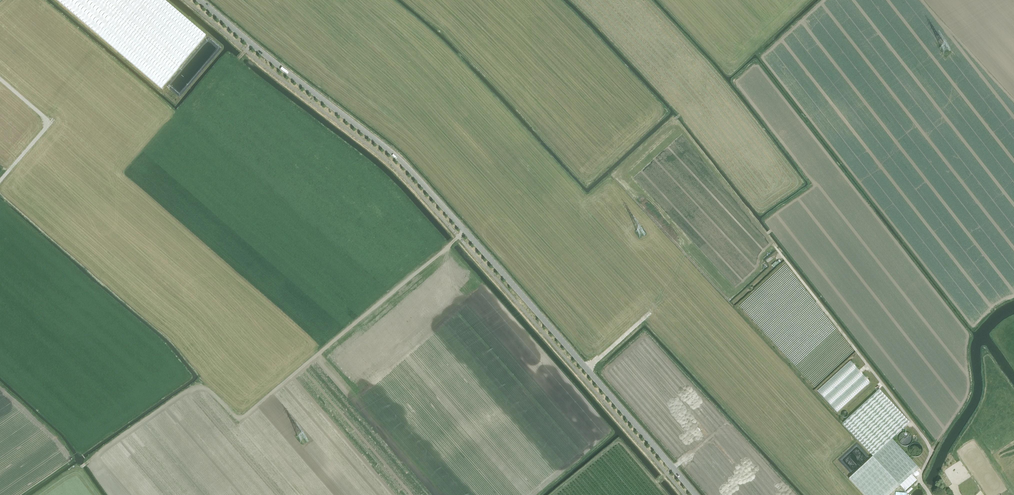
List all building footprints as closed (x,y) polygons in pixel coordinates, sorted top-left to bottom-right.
[(98,34),(99,33),(163,87),(179,68),(178,68),(206,35),(165,0),(58,0),(98,34)] [(554,169),(550,172),(556,179),(560,176),(554,169)] [(843,423),(858,441),(873,457),(900,485),(905,491),(917,480),(912,474),(919,468),(892,439),(910,423),(879,390),(843,423)] [(913,442),(913,441),(913,439),(912,438),(911,436),(910,436),(909,435),(908,435),(907,435),(906,435),(905,435),(903,436),(902,437),(902,438),(901,439),(901,441),(901,442),(902,443),(902,444),(903,445),(905,446),(906,447),(907,447),(908,447),(909,446),(911,445),(912,444),(913,443),(913,442)] [(836,462),(857,484),(866,494),(905,494),(904,494),(857,443),(836,462)] [(922,452),(922,450),(922,449),(922,448),(921,447),(920,446),(920,445),(919,445),(917,444),(916,444),(915,444),(914,445),(913,445),(912,446),(911,448),(910,449),(910,450),(911,452),(911,454),(912,454),(913,455),(914,456),(915,456),(916,456),(917,456),(919,456),(920,455),(921,455),(921,453),(922,452)]
